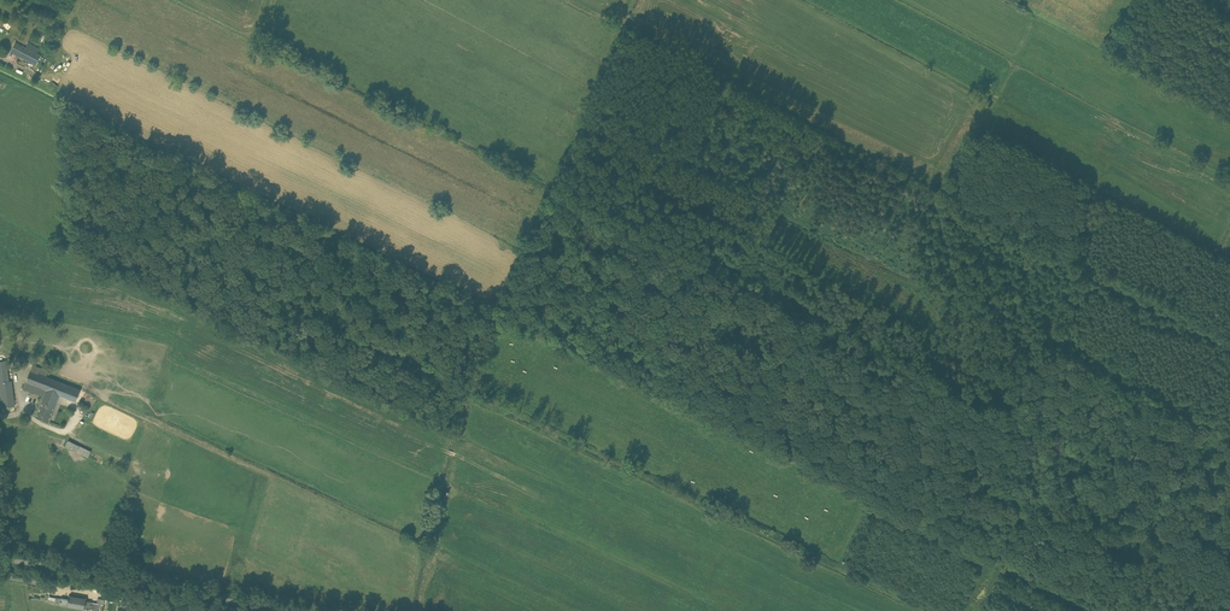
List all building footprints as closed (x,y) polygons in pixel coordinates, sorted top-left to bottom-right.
[(15,42),(11,51),(36,64),(41,55),(36,53),(38,48),(28,43),(26,47),(15,42)] [(38,373),(30,370),(23,388),(35,393),(39,394),(44,396),(36,416),(49,421),(60,395),(76,401),(80,390),(38,373)] [(3,407),(15,405),(12,381),(9,381),(8,372),(0,373),(0,385),(3,407)] [(89,457),(91,452),(66,441),(64,446),(89,457)] [(86,598),(69,595),(69,600),(68,606),(84,609),(85,600),(86,598)] [(48,602),(59,604),(60,598),(49,596),(48,602)] [(85,600),(84,609),(94,610),(98,610),(99,603),(97,602),(85,600)]
